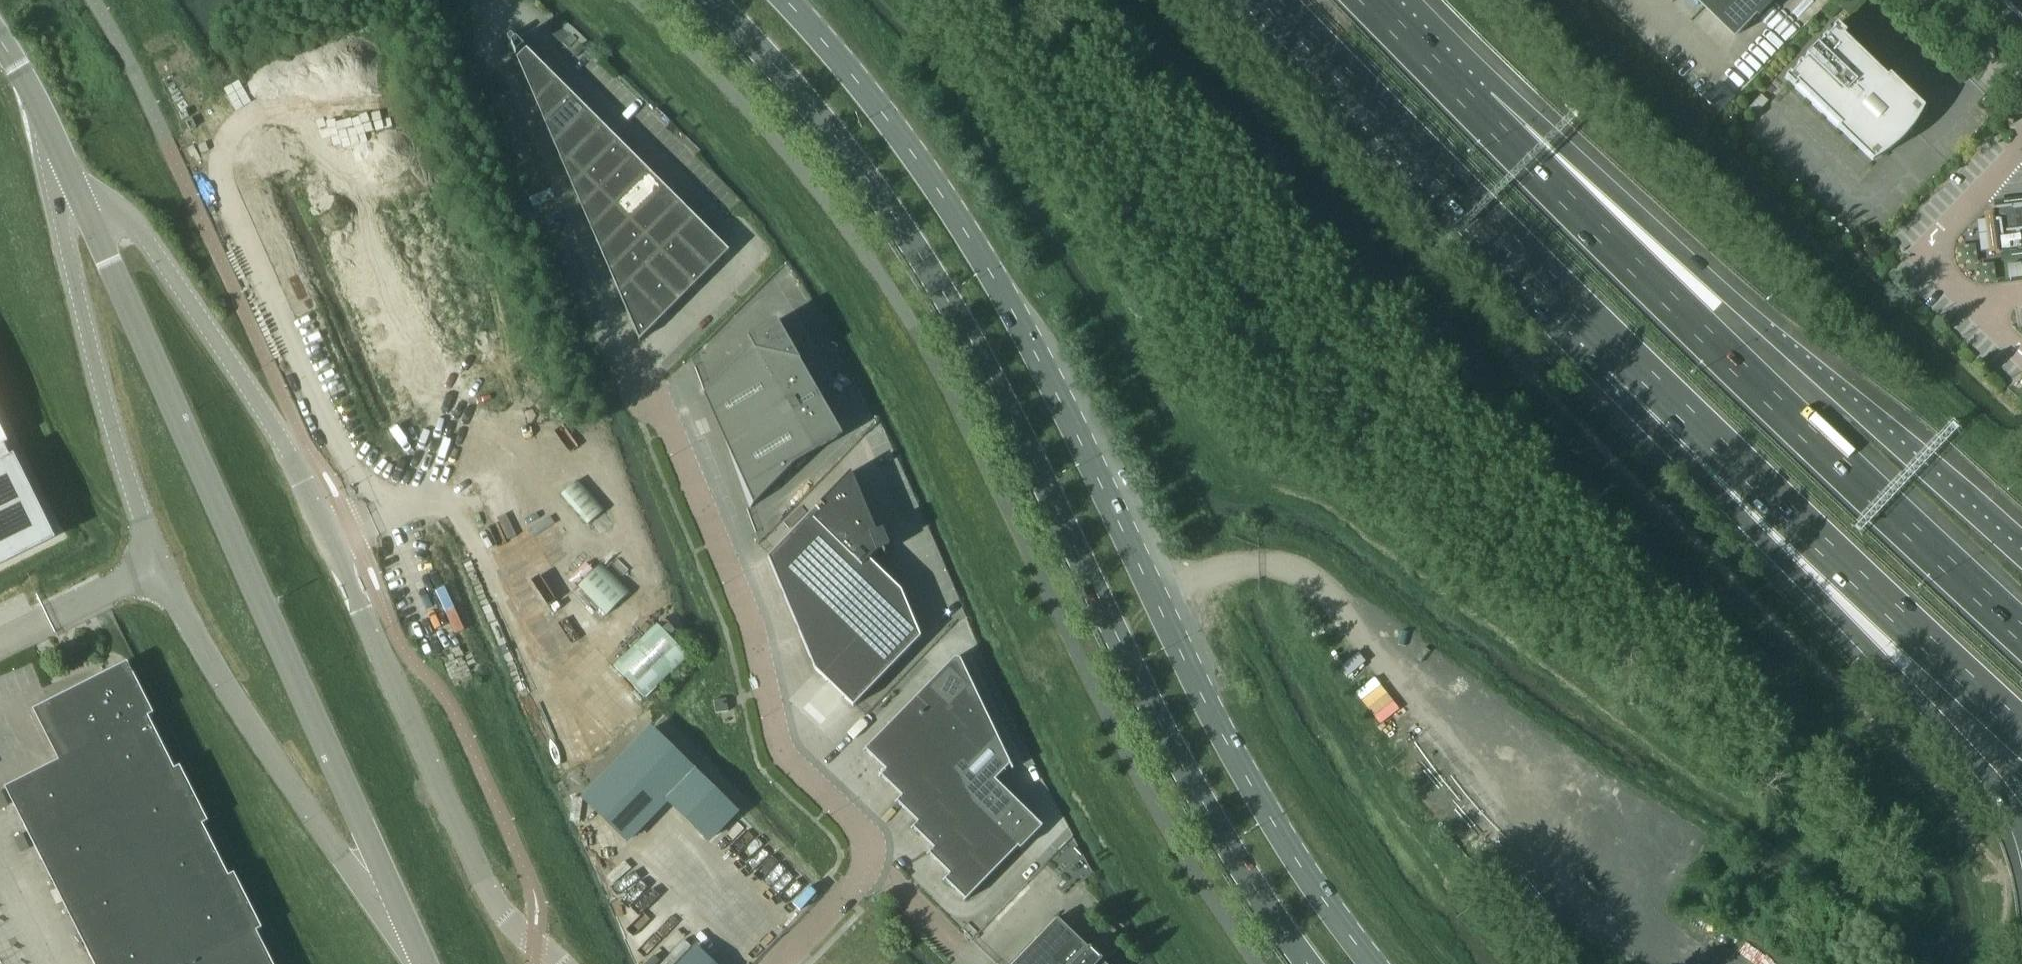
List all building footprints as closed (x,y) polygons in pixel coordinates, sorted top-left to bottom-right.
[(1739,32),(1755,15),(1757,17),(1774,0),(1692,0),(1732,39),(1739,32)] [(1838,5),(1846,13),(1858,1),(1857,0),(1843,0),(1838,5)] [(2021,20),(2021,0),(2001,0),(2021,20)] [(1787,79),(1871,160),(1878,157),(1885,153),(1892,148),(1899,143),(1905,137),(1910,130),(1915,123),(1919,116),(1922,108),(1838,26),(1787,79)] [(517,59),(535,102),(557,80),(526,49),(517,59)] [(557,80),(535,102),(545,123),(572,95),(557,80)] [(572,95),(545,123),(554,144),(588,110),(572,95)] [(588,110),(554,144),(563,165),(569,159),(603,125),(588,110)] [(603,125),(569,159),(584,175),(618,141),(603,125)] [(618,141),(584,175),(600,190),(634,156),(618,141)] [(634,156),(600,190),(615,205),(649,171),(634,156)] [(563,165),(582,208),(600,190),(584,175),(569,159),(563,165)] [(649,171),(615,205),(630,221),(664,187),(649,171)] [(630,221),(646,236),(679,202),(664,187),(630,221)] [(582,208),(591,229),(615,205),(600,190),(582,208)] [(1976,220),(1980,251),(1996,249),(1996,255),(2001,254),(2021,251),(2021,200),(2007,202),(2007,206),(1996,208),(1990,208),(1991,214),(1992,218),(1976,220)] [(679,202),(646,236),(661,251),(676,236),(695,217),(679,202)] [(615,205),(591,229),(600,251),(630,221),(615,205)] [(676,236),(710,270),(729,251),(695,217),(676,236)] [(630,221),(600,251),(609,272),(646,236),(630,221)] [(646,236),(609,272),(619,293),(630,282),(646,266),(661,251),(646,236)] [(661,251),(695,285),(710,270),(676,236),(661,251)] [(646,266),(680,300),(695,285),(661,251),(646,266)] [(630,282),(665,316),(680,300),(646,266),(630,282)] [(638,340),(639,341),(665,316),(630,282),(619,293),(639,340),(638,340)] [(842,435),(835,422),(777,322),(746,340),(750,348),(708,391),(750,508),(796,462),(842,435)] [(853,707),(853,706),(920,637),(901,591),(869,560),(877,553),(889,547),(882,530),(876,533),(851,472),(820,504),(824,508),(820,513),(815,508),(768,558),(815,669),(853,707)] [(604,494),(589,476),(581,483),(578,480),(562,493),(588,523),(604,509),(597,501),(604,494)] [(627,592),(601,564),(579,585),(604,612),(627,592)] [(656,623),(613,665),(645,698),(688,657),(673,642),(681,634),(664,617),(657,624),(656,623)] [(865,751),(885,770),(880,776),(881,777),(881,776),(901,796),(896,802),(897,803),(897,802),(917,822),(912,828),(913,829),(933,848),(928,854),(929,855),(949,874),(943,880),(945,881),(965,900),(966,902),(1018,847),(1020,849),(1043,826),(995,780),(1010,765),(1012,770),(1013,769),(960,659),(954,658),(864,750),(865,751)] [(60,897),(94,963),(273,963),(257,932),(262,929),(234,874),(229,876),(203,825),(208,822),(180,767),(175,769),(148,717),(154,714),(128,662),(103,675),(106,680),(96,686),(93,680),(33,710),(55,753),(60,751),(64,758),(5,788),(60,897)] [(715,713),(721,713),(728,712),(726,699),(714,701),(715,713)] [(707,839),(735,810),(651,729),(583,799),(626,841),(667,800),(707,839)] [(1101,961),(1102,960),(1100,958),(1099,959),(1090,950),(1091,949),(1089,947),(1088,948),(1057,918),(1012,963),(1105,963),(1101,961)] [(696,946),(678,963),(715,963),(696,946)]
